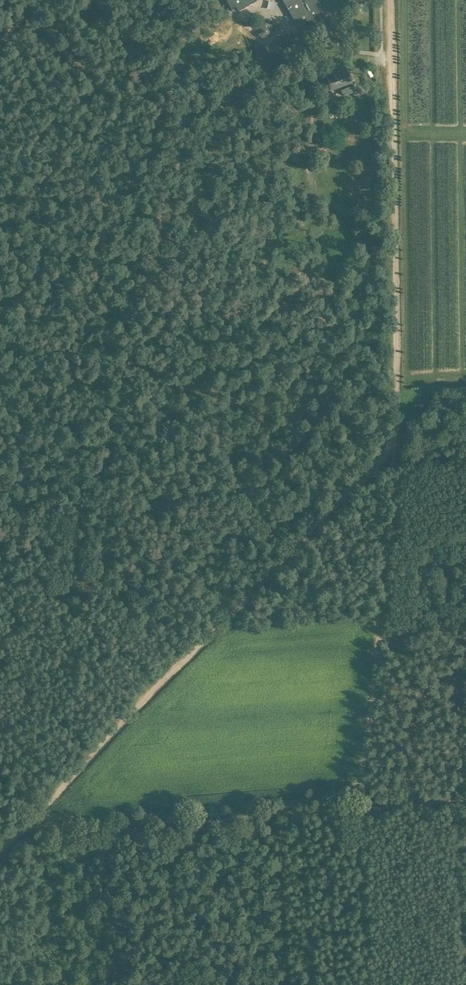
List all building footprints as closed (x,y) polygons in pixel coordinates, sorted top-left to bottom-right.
[(233,8),(233,7),(235,5),(239,12),(239,11),(257,0),(227,0),(233,8)] [(298,26),(297,27),(303,23),(305,26),(304,26),(304,27),(320,20),(320,19),(319,19),(318,17),(324,14),(324,13),(323,14),(318,0),(282,0),(298,26)] [(271,37),(276,25),(265,21),(260,34),(271,37)] [(257,50),(259,54),(263,52),(267,50),(265,45),(261,47),(259,44),(255,46),(257,50)] [(324,91),(331,89),(352,82),(347,68),(326,76),(326,77),(320,79),(324,91)] [(321,156),(320,148),(313,149),(314,157),(321,156)]
